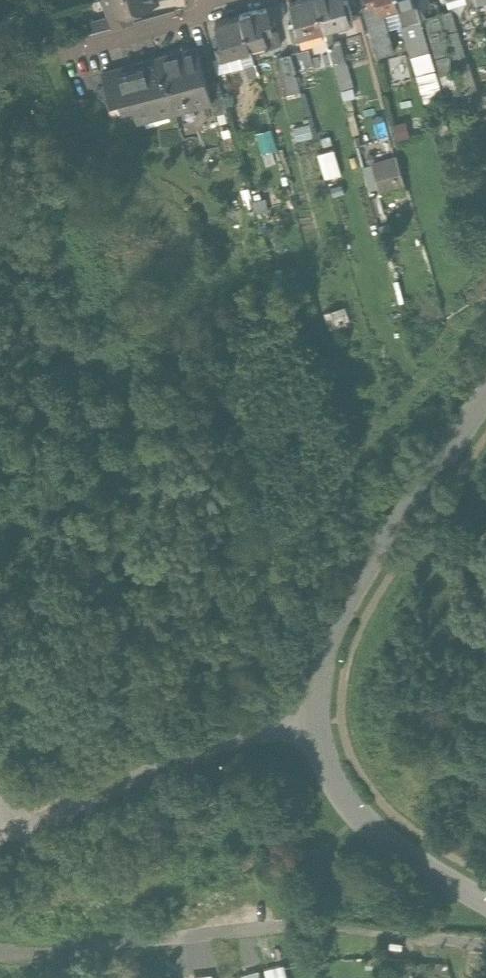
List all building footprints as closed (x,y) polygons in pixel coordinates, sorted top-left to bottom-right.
[(108,19),(109,21),(130,15),(158,7),(156,0),(103,0),(108,19)] [(297,0),(297,2),(289,5),(293,19),(288,21),(293,38),(324,30),(316,0),(297,0)] [(324,30),(328,46),(334,44),(329,27),(353,21),(347,2),(343,3),(343,0),(316,0),(324,30)] [(364,5),(370,29),(385,24),(382,12),(396,8),(401,25),(402,25),(395,0),(363,0),(364,5)] [(402,25),(411,56),(428,51),(417,9),(427,6),(426,0),(395,0),(402,25)] [(266,11),(259,13),(258,11),(240,17),(250,50),(264,46),(266,52),(281,48),(275,25),(270,26),(266,11)] [(451,11),(441,14),(447,33),(457,31),(451,11)] [(130,15),(109,21),(108,19),(106,19),(110,32),(133,26),(130,15)] [(240,17),(223,21),(223,23),(215,25),(219,40),(214,42),(219,59),(250,50),(240,17)] [(439,20),(427,23),(431,42),(444,39),(439,20)] [(385,24),(370,29),(378,57),(394,53),(385,24)] [(457,31),(447,33),(457,69),(467,66),(457,31)] [(444,39),(431,42),(435,60),(448,57),(444,39)] [(197,50),(158,60),(173,114),(211,104),(197,50)] [(307,52),(291,57),(295,72),(312,67),(307,52)] [(291,57),(280,60),(285,77),(296,74),(295,72),(291,57)] [(158,60),(102,76),(109,104),(118,101),(120,111),(132,108),(136,125),(173,114),(158,60)] [(377,193),(405,184),(391,138),(363,147),(377,193)] [(318,150),(323,178),(340,176),(336,147),(318,150)] [(266,974),(267,977),(286,977),(283,969),(266,974)]
